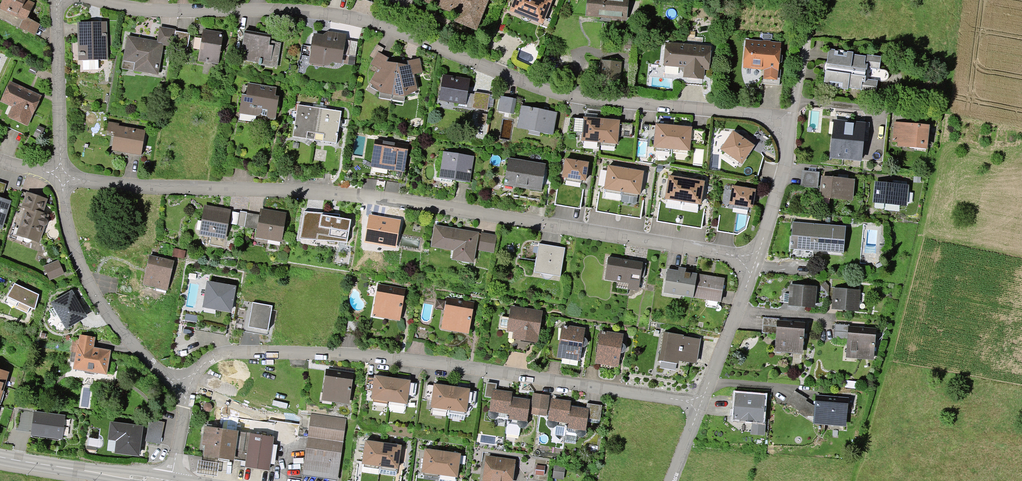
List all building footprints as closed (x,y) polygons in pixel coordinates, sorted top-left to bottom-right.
[(26,0),(3,0),(0,5),(0,9),(26,21),(33,7),(24,3),(26,0)] [(456,13),(457,11),(461,13),(458,21),(473,27),(484,0),(496,5),(498,0),(425,0),(456,13)] [(511,12),(541,24),(549,3),(543,0),(515,0),(511,12)] [(599,2),(589,0),(587,17),(598,18),(598,17),(618,18),(619,10),(624,10),(625,0),(599,0),(599,2)] [(103,35),(102,23),(80,24),(81,53),(79,54),(78,55),(79,56),(81,56),(81,61),(82,61),(83,70),(89,69),(90,71),(96,71),(97,69),(97,61),(103,61),(103,48),(105,48),(106,46),(106,45),(106,43),(104,42),(103,42),(103,37),(104,37),(105,36),(104,35),(103,35)] [(161,45),(172,47),(174,33),(160,30),(157,44),(128,39),(124,61),(140,64),(139,71),(156,74),(161,45)] [(269,43),(270,36),(244,32),(241,48),(247,49),(245,62),(258,64),(258,66),(260,67),(261,61),(277,64),(280,44),(269,43)] [(189,35),(174,33),(172,47),(185,49),(186,49),(186,48),(187,47),(189,35)] [(217,63),(222,35),(206,33),(205,38),(201,38),(201,40),(204,40),(203,50),(199,51),(197,62),(211,64),(211,62),(217,63)] [(355,58),(357,43),(342,41),(342,42),(333,41),(329,35),(323,39),(315,38),(312,58),(320,59),(324,65),(330,61),(339,62),(340,56),(355,58)] [(744,68),(762,70),(761,85),(778,86),(780,71),(776,71),(777,65),(780,64),(781,58),(778,55),(779,45),(746,42),(744,68)] [(682,73),(684,73),(683,86),(701,87),(703,60),(708,60),(709,49),(665,46),(664,66),(679,67),(679,69),(682,73)] [(852,54),(828,51),(826,65),(830,65),(829,66),(830,66),(830,73),(829,73),(828,73),(825,73),(823,87),(847,90),(847,89),(860,90),(860,92),(875,94),(877,83),(881,83),(881,82),(880,82),(881,71),(882,72),(883,71),(878,70),(880,59),(865,57),(865,58),(852,56),(852,54)] [(378,99),(390,101),(396,66),(384,64),(387,60),(379,55),(372,66),(380,71),(371,85),(380,90),(378,99)] [(419,74),(416,61),(407,63),(408,68),(396,66),(390,101),(403,103),(404,94),(414,92),(410,76),(419,74)] [(618,65),(602,64),(600,79),(616,81),(618,65)] [(457,103),(464,104),(466,96),(468,82),(442,78),(439,100),(457,103)] [(26,125),(38,98),(10,85),(2,102),(13,107),(9,117),(26,125)] [(274,121),(277,103),(278,99),(274,98),(275,90),(247,85),(245,97),(241,96),(238,113),(247,114),(254,110),(261,111),(260,115),(261,116),(265,117),(267,119),(274,121)] [(486,112),(489,96),(474,93),(473,97),(466,96),(464,104),(457,103),(456,107),(486,112)] [(512,115),(515,100),(500,97),(497,112),(512,115)] [(292,138),(314,142),(319,110),(297,106),(292,138)] [(551,136),(555,114),(521,107),(517,126),(542,131),(541,134),(551,136)] [(340,113),(319,110),(314,142),(335,145),(340,113)] [(864,120),(833,117),(829,155),(861,158),(864,120)] [(599,120),(581,119),(579,143),(597,145),(599,120)] [(617,122),(599,120),(597,145),(615,146),(617,122)] [(927,127),(907,125),(907,128),(902,127),(901,134),(893,133),(892,143),(905,144),(909,148),(915,149),(919,145),(925,146),(927,127)] [(129,155),(140,156),(144,132),(117,127),(113,150),(128,152),(127,154),(129,155)] [(689,131),(656,128),(654,149),(687,152),(689,131)] [(749,144),(730,132),(719,149),(738,162),(749,144)] [(390,168),(402,170),(406,147),(376,142),(373,163),(391,166),(390,168)] [(323,173),(331,174),(334,152),(326,151),(323,173)] [(452,176),(468,179),(472,159),(444,154),(439,182),(450,184),(452,176)] [(286,171),(294,172),(297,157),(289,156),(286,171)] [(546,190),(541,189),(545,166),(508,160),(505,177),(512,178),(511,185),(529,188),(527,203),(543,206),(546,190)] [(587,164),(562,160),(559,181),(584,185),(587,164)] [(642,175),(608,169),(604,190),(638,196),(642,175)] [(803,172),(802,179),(817,181),(818,174),(803,172)] [(684,176),(665,173),(660,201),(680,204),(684,176)] [(704,180),(684,176),(680,204),(699,207),(704,180)] [(850,201),(852,181),(822,178),(821,194),(830,195),(829,199),(850,201)] [(816,189),(817,181),(802,179),(801,187),(816,189)] [(903,206),(905,187),(876,184),(875,200),(883,201),(883,204),(903,206)] [(46,216),(40,214),(45,200),(27,194),(22,209),(26,210),(22,221),(14,218),(7,239),(24,245),(26,243),(28,240),(37,243),(42,227),(45,227),(46,225),(46,222),(45,220),(46,216)] [(8,203),(0,200),(0,228),(8,203)] [(222,248),(228,214),(204,209),(202,220),(205,220),(203,232),(211,234),(209,246),(222,248)] [(259,216),(246,214),(243,228),(257,230),(256,237),(269,239),(270,236),(281,237),(285,216),(260,212),(259,216)] [(236,227),(243,228),(246,214),(239,213),(236,227)] [(347,227),(348,219),(317,214),(317,215),(307,213),(305,227),(316,228),(316,224),(320,225),(318,236),(354,242),(356,228),(347,227)] [(400,220),(369,215),(364,242),(395,247),(400,220)] [(839,253),(841,228),(793,224),(792,224),(790,243),(789,243),(789,246),(790,246),(789,260),(811,262),(812,251),(839,253)] [(472,263),(476,235),(434,227),(431,247),(451,250),(449,259),(472,263)] [(493,253),(496,238),(481,235),(478,250),(493,253)] [(559,278),(563,257),(559,257),(554,257),(553,254),(551,253),(549,252),(547,253),(546,252),(547,246),(538,245),(533,273),(559,278)] [(171,257),(180,259),(181,252),(173,250),(171,257)] [(172,263),(149,258),(142,285),(155,288),(154,292),(165,294),(167,285),(167,286),(172,263)] [(643,279),(645,265),(607,259),(604,279),(619,281),(619,278),(628,280),(627,287),(638,289),(639,278),(643,279)] [(49,280),(62,274),(57,263),(44,268),(49,280)] [(664,290),(692,294),(695,275),(667,271),(664,290)] [(723,280),(695,275),(692,294),(691,298),(719,302),(723,280)] [(134,282),(121,279),(117,295),(130,298),(134,282)] [(231,286),(204,282),(200,309),(227,313),(231,286)] [(29,309),(34,311),(38,296),(14,285),(2,304),(26,315),(29,309)] [(401,306),(402,307),(403,300),(402,300),(403,292),(377,287),(372,318),(382,319),(382,316),(399,319),(401,306)] [(784,295),(783,303),(812,306),(813,288),(792,287),(791,296),(784,295)] [(828,288),(827,302),(834,303),(834,308),(855,310),(856,292),(835,290),(835,288),(828,288)] [(85,313),(71,290),(52,301),(66,324),(85,313)] [(470,320),(471,320),(472,313),(471,313),(472,305),(446,301),(442,322),(452,324),(451,330),(467,333),(470,320)] [(272,308),(250,304),(245,328),(266,333),(272,308)] [(538,334),(540,323),(538,323),(533,315),(525,314),(523,311),(513,309),(512,317),(510,317),(507,331),(514,332),(521,342),(526,343),(538,334)] [(803,325),(785,324),(777,323),(777,320),(763,319),(762,333),(776,335),(775,346),(776,346),(776,345),(785,346),(784,352),(785,352),(785,351),(801,353),(803,325)] [(343,335),(357,337),(359,323),(346,321),(343,335)] [(874,331),(863,330),(848,329),(848,326),(834,325),(833,339),(847,341),(846,352),(847,352),(847,351),(856,352),(856,358),(856,357),(872,359),(874,331)] [(414,327),(411,341),(425,344),(428,330),(414,327)] [(561,329),(565,330),(560,363),(577,366),(580,347),(582,347),(584,347),(585,346),(586,344),(586,342),(585,341),(584,340),(582,339),(583,332),(566,329),(566,327),(563,327),(563,329),(561,328),(561,329)] [(600,335),(603,336),(598,369),(616,372),(619,353),(621,353),(622,353),(623,352),(624,350),(624,348),(623,347),(621,346),(620,345),(621,337),(604,335),(604,333),(601,333),(601,334),(600,334),(600,335)] [(692,341),(692,340),(664,335),(660,358),(688,362),(690,362),(694,341),(692,341)] [(104,374),(108,352),(90,349),(92,338),(80,336),(78,347),(77,347),(76,354),(70,353),(69,361),(75,362),(74,369),(84,371),(84,373),(94,375),(94,373),(104,374)] [(348,403),(352,376),(326,372),(322,394),(332,395),(331,400),(348,403)] [(388,379),(370,377),(367,399),(385,402),(388,379)] [(406,382),(388,379),(385,402),(403,404),(406,382)] [(448,388),(430,385),(427,407),(445,410),(448,388)] [(466,390),(448,388),(445,410),(463,412),(466,390)] [(505,428),(506,428),(510,395),(493,393),(492,398),(491,399),(490,402),(492,404),(490,410),(488,412),(488,416),(490,419),(494,420),(496,418),(505,419),(505,420),(506,421),(505,428)] [(511,395),(510,395),(506,428),(505,434),(518,436),(519,429),(523,429),(526,427),(526,423),(524,420),(525,413),(527,412),(527,409),(526,407),(527,402),(510,400),(511,395)] [(531,408),(538,409),(540,397),(533,396),(531,408)] [(764,415),(761,415),(763,398),(735,396),(735,403),(731,403),(730,410),(734,410),(733,419),(741,419),(741,421),(752,422),(751,434),(762,435),(764,415)] [(547,398),(540,397),(538,409),(545,410),(547,398)] [(846,400),(816,398),(815,413),(817,413),(817,422),(840,425),(842,412),(845,412),(846,400)] [(564,437),(569,404),(552,402),(551,407),(549,408),(549,411),(551,412),(549,419),(547,422),(546,425),(548,429),(552,429),(551,435),(564,437)] [(585,416),(585,412),(569,409),(569,404),(564,437),(565,437),(565,435),(566,435),(567,434),(575,435),(577,438),(581,438),(584,436),(585,432),(583,429),(584,422),(586,421),(586,418),(585,416)] [(32,432),(61,437),(64,415),(35,411),(32,432)] [(310,415),(307,439),(302,473),(337,478),(343,437),(345,438),(346,428),(344,427),(345,420),(310,415)] [(141,425),(111,421),(109,436),(118,437),(116,449),(138,452),(141,425)] [(157,444),(162,424),(150,421),(146,442),(157,444)] [(268,471),(273,440),(273,438),(206,428),(203,445),(207,445),(205,456),(245,463),(244,467),(268,471)] [(380,444),(362,442),(359,464),(377,467),(380,444)] [(398,447),(380,444),(377,467),(395,469),(398,447)] [(440,452),(422,450),(419,472),(437,475),(440,452)] [(458,455),(440,452),(437,475),(455,477),(458,455)] [(513,462),(486,459),(483,480),(510,480),(513,462)] [(564,467),(554,466),(553,474),(558,475),(558,473),(563,474),(564,467)]
